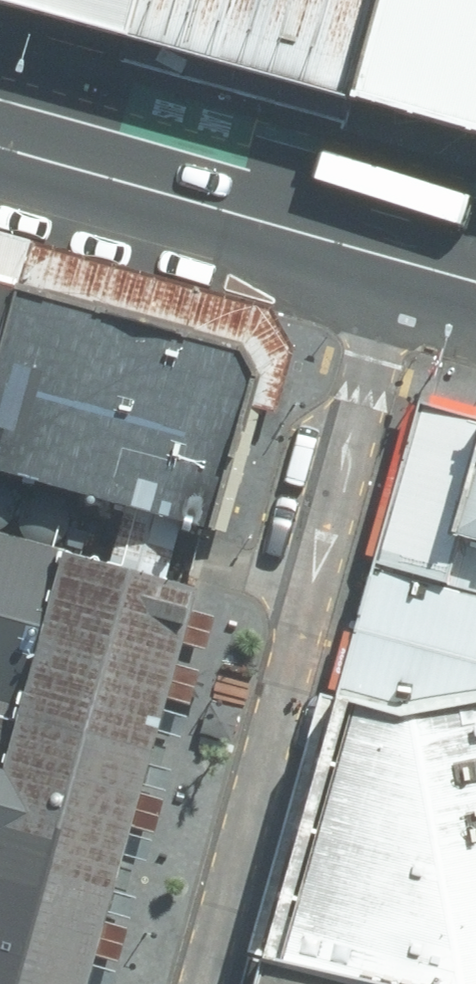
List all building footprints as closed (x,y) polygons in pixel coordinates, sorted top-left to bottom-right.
[(128,26),(135,0),(29,0),(128,26)] [(128,26),(347,85),(371,0),(135,0),(128,26)] [(346,100),(475,135),(475,0),(373,0),(346,100)] [(18,280),(15,292),(0,344),(0,472),(213,531),(256,374),(239,343),(18,280)] [(0,288),(0,344),(15,292),(0,288)] [(337,699),(400,714),(475,700),(475,426),(416,409),(337,699)] [(195,590),(0,536),(0,704),(21,709),(3,769),(0,768),(0,983),(85,983),(195,590)] [(267,959),(366,983),(475,983),(475,700),(400,714),(337,699),(267,959)] [(3,769),(21,709),(0,704),(0,768),(3,769)] [(267,959),(260,983),(366,983),(267,959)]
